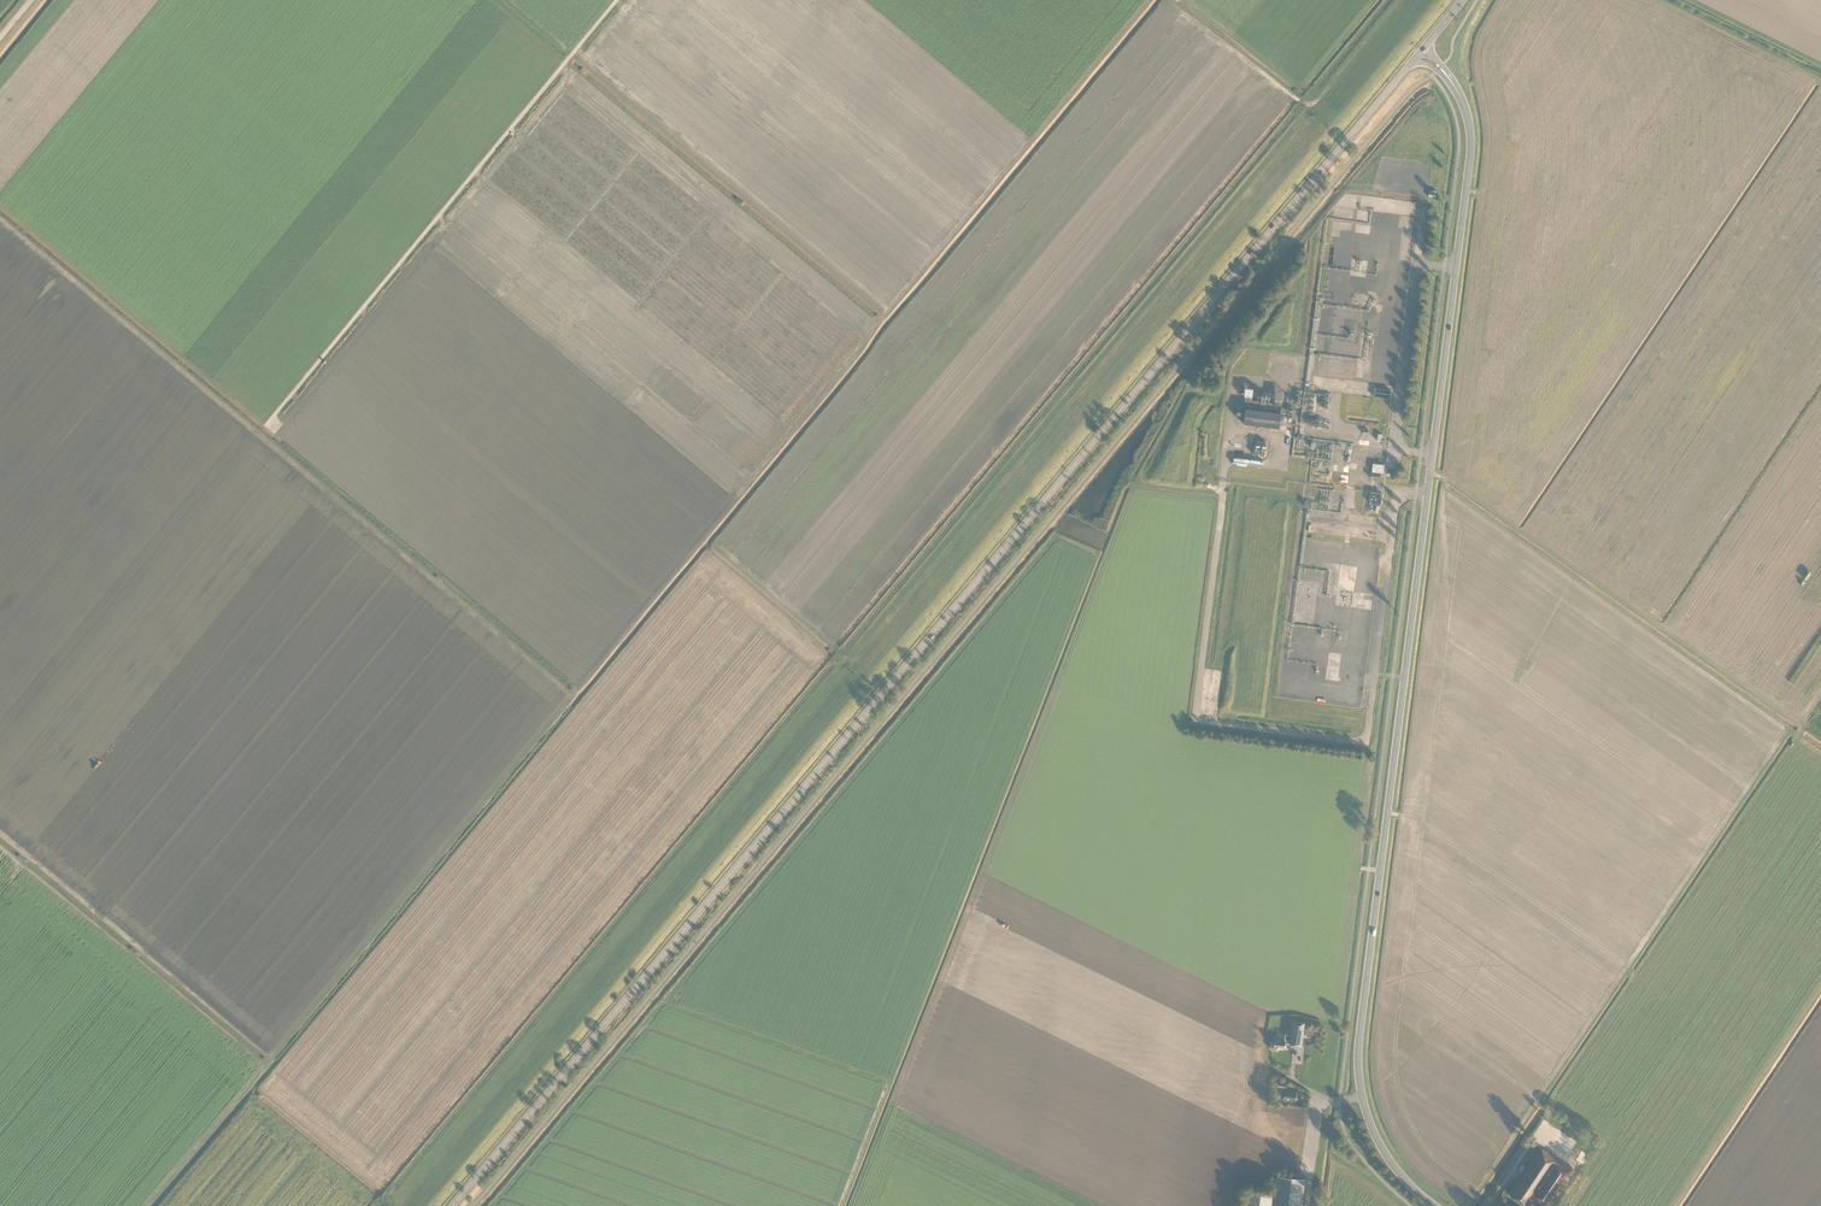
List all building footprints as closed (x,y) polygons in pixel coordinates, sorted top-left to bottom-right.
[(1244,386),(1244,396),(1252,396),(1252,386),(1244,386)] [(1275,400),(1282,401),(1283,390),(1275,390),(1275,400)] [(1280,424),(1282,413),(1246,408),(1244,424),(1279,428),(1280,428),(1285,429),(1285,425),(1280,424)] [(1264,456),(1267,442),(1257,439),(1254,454),(1264,456)] [(1372,472),(1382,473),(1384,473),(1385,465),(1374,463),(1372,472)] [(1370,503),(1381,505),(1383,493),(1372,491),(1370,503)] [(1274,1039),(1274,1043),(1271,1043),(1271,1049),(1278,1050),(1279,1048),(1284,1048),(1285,1044),(1302,1046),(1305,1022),(1292,1020),(1290,1035),(1285,1034),(1284,1040),(1274,1039)] [(1281,1099),(1295,1100),(1296,1093),(1282,1091),(1282,1088),(1286,1088),(1287,1082),(1277,1081),(1277,1087),(1280,1088),(1279,1093),(1282,1094),(1281,1099)] [(1574,1171),(1540,1148),(1513,1188),(1515,1189),(1511,1196),(1526,1205),(1530,1205),(1534,1200),(1543,1205),(1551,1205),(1574,1171)] [(1522,1163),(1518,1169),(1522,1172),(1526,1166),(1522,1163)] [(1305,1178),(1277,1175),(1273,1205),(1301,1205),(1305,1178)] [(1273,1195),(1248,1191),(1246,1205),(1272,1205),(1273,1195)]
